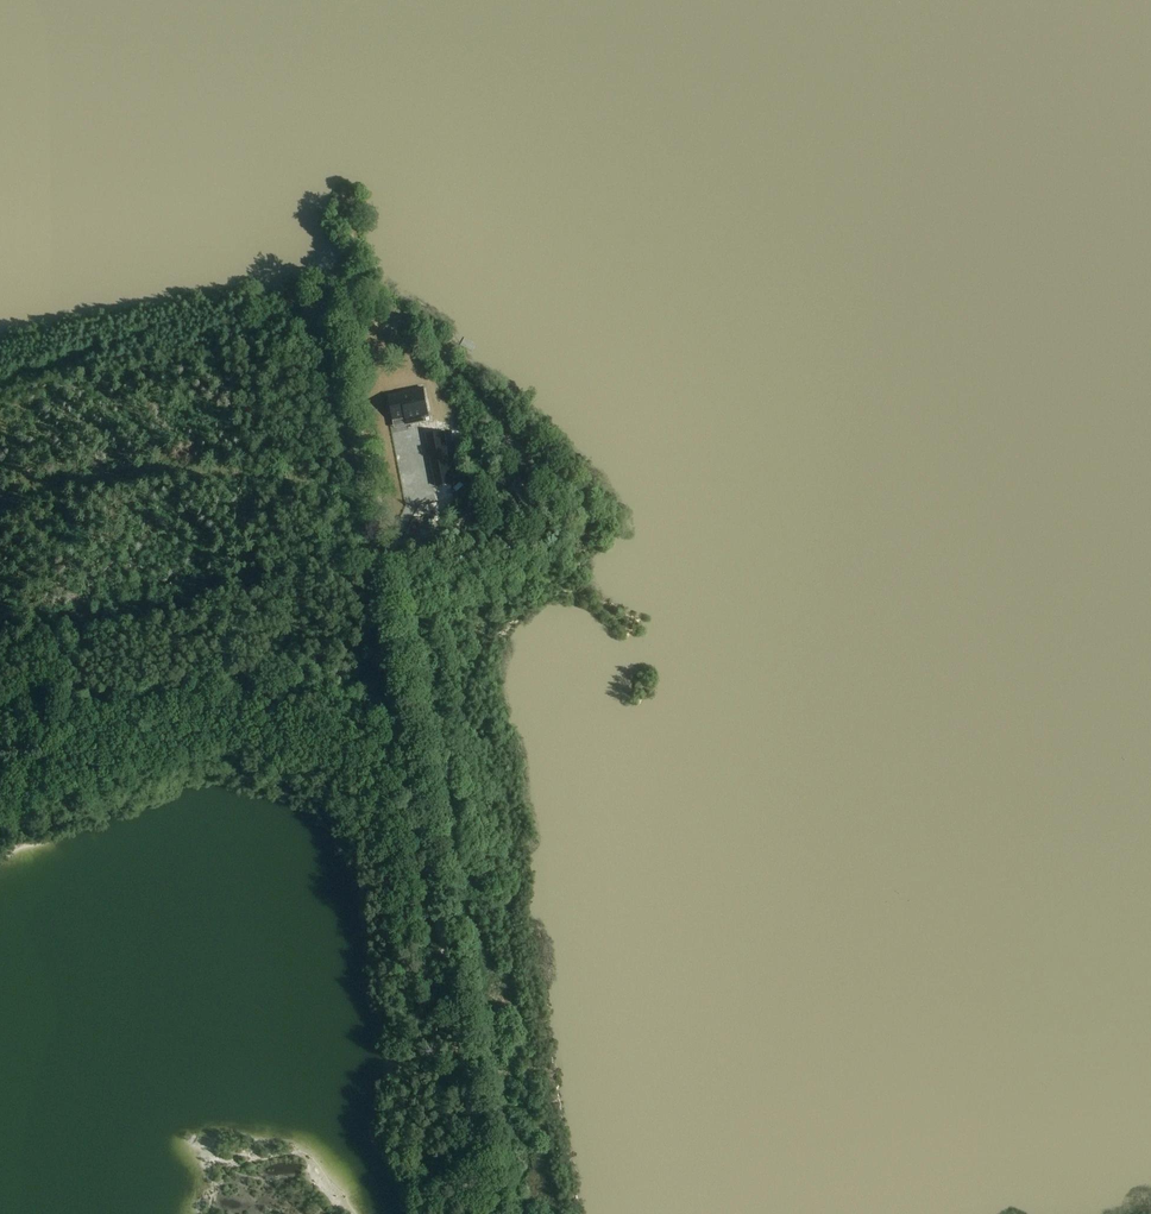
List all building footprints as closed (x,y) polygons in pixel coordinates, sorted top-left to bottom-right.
[(401,383),(414,381),(412,373),(400,375),(401,383)] [(401,394),(389,396),(393,421),(405,418),(406,421),(429,417),(423,389),(410,391),(411,395),(411,396),(401,398),(401,394)] [(443,433),(427,436),(437,487),(453,484),(453,482),(443,433)] [(523,487),(515,492),(528,513),(536,508),(523,487)]
